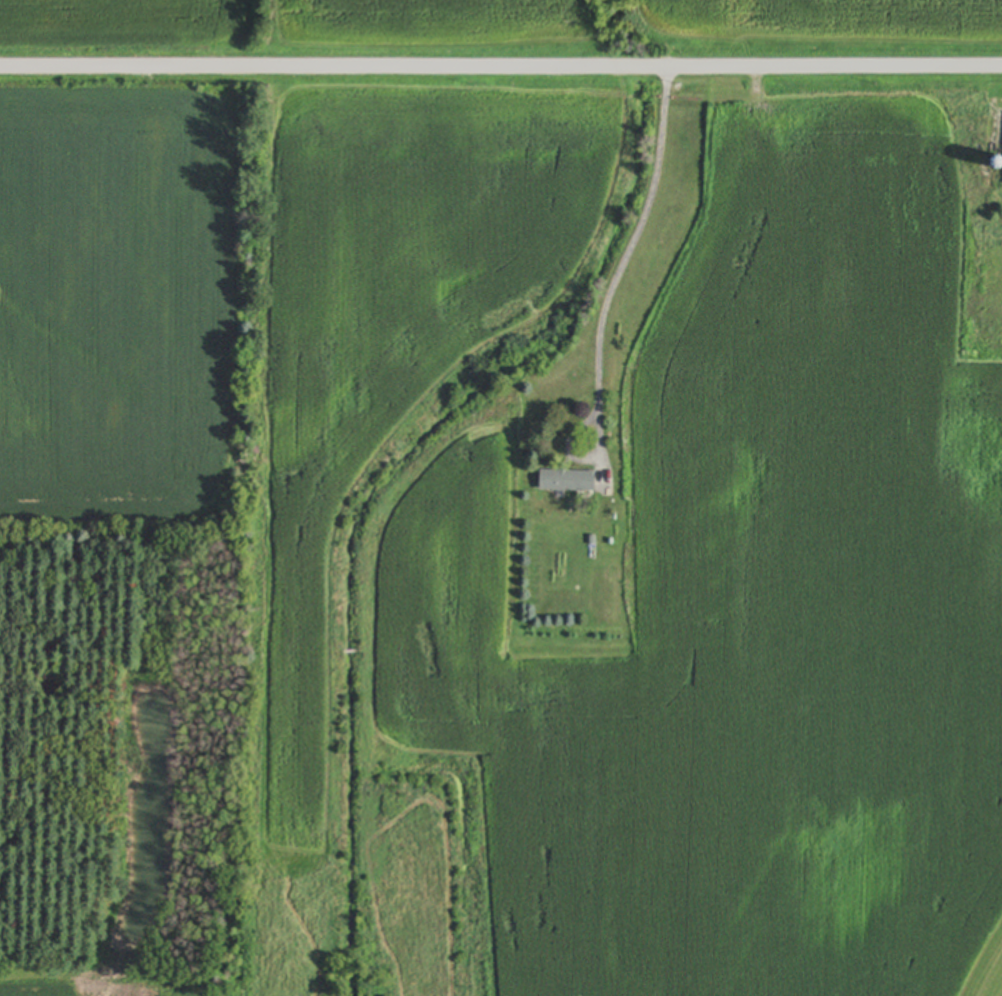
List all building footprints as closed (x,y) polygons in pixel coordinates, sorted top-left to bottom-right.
[(594,495),(594,474),(538,474),(538,495),(594,495)]
